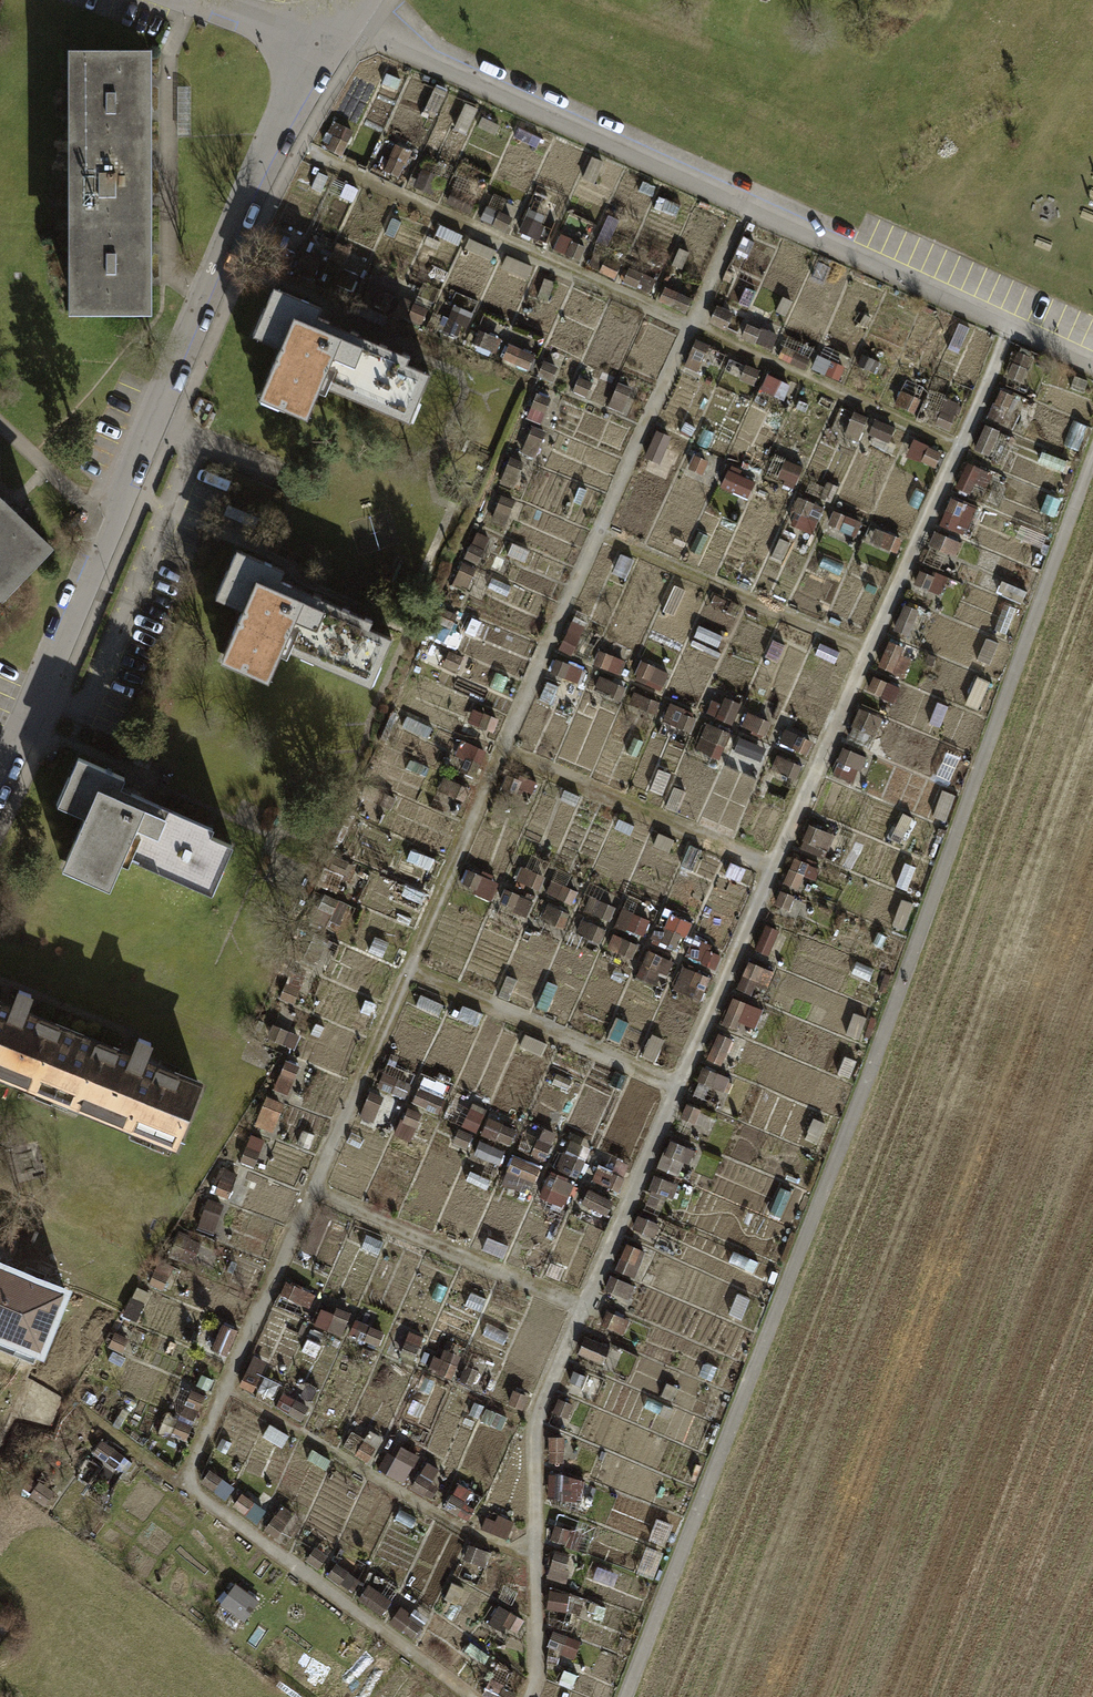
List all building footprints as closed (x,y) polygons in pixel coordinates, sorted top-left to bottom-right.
[(62,60),(62,148),(144,148),(144,60),(62,60)] [(401,83),(389,77),(386,84),(398,90),(401,83)] [(448,94),(435,89),(425,113),(437,118),(448,94)] [(472,114),(462,109),(455,124),(466,129),(472,114)] [(347,145),(330,138),(325,149),(341,156),(347,145)] [(62,148),(62,236),(144,237),(144,148),(62,148)] [(398,180),(410,154),(396,148),(384,174),(398,180)] [(489,165),(465,155),(457,173),(481,183),(489,165)] [(386,161),(376,157),(371,169),(380,174),(386,161)] [(323,173),(310,167),(305,178),(318,184),(323,173)] [(436,180),(420,173),(413,189),(429,196),(436,180)] [(478,197),(453,187),(447,200),(471,211),(478,197)] [(353,192),(347,190),(343,200),(349,202),(353,192)] [(552,205),(534,197),(518,233),(536,241),(552,205)] [(388,205),(374,198),(369,208),(384,215),(388,205)] [(685,213),(657,200),(652,211),(680,224),(685,213)] [(582,210),(569,205),(563,217),(577,222),(582,210)] [(510,221),(496,214),(490,227),(504,233),(510,221)] [(585,247),(557,235),(550,251),(578,264),(585,247)] [(62,236),(62,325),(144,325),(144,237),(62,236)] [(316,246),(306,242),(301,255),(310,259),(316,246)] [(748,248),(740,244),(734,257),(743,261),(748,248)] [(618,264),(592,253),(585,269),(610,280),(618,264)] [(653,281),(627,269),(620,285),(647,297),(653,281)] [(556,283),(543,277),(534,297),(547,303),(556,283)] [(386,287),(372,281),(361,304),(375,311),(386,287)] [(280,350),(257,403),(305,424),(320,388),(408,426),(428,379),(404,369),(407,361),(315,321),(320,310),(274,290),(253,338),(280,350)] [(689,303),(661,290),(655,304),(683,316),(689,303)] [(416,305),(399,298),(395,308),(411,315),(416,305)] [(877,306),(869,303),(865,313),(873,316),(877,306)] [(721,332),(729,314),(715,308),(707,327),(721,332)] [(760,334),(742,327),(737,338),(755,346),(760,334)] [(500,341),(477,331),(470,345),(493,355),(500,341)] [(991,343),(981,338),(976,350),(986,354),(991,343)] [(533,354),(508,343),(501,359),(526,370),(533,354)] [(706,349),(693,344),(682,370),(694,375),(706,349)] [(808,362),(780,350),(775,360),(803,372),(808,362)] [(1034,357),(1019,350),(1007,377),(1022,384),(1034,357)] [(879,366),(861,358),(855,370),(874,378),(879,366)] [(761,374),(729,360),(722,375),(755,389),(761,374)] [(555,368),(540,361),(534,375),(549,382),(555,368)] [(592,383),(577,377),(570,392),(585,399),(592,383)] [(789,390),(765,379),(759,391),(784,402),(789,390)] [(1087,386),(1072,380),(1068,392),(1082,397),(1087,386)] [(924,392),(903,383),(897,396),(918,405),(924,392)] [(631,392),(617,386),(607,408),(621,414),(631,392)] [(1025,403),(1000,391),(987,420),(1012,432),(1025,403)] [(549,401),(536,395),(526,419),(539,424),(549,401)] [(961,408),(947,402),(939,421),(953,427),(961,408)] [(866,421),(851,414),(840,439),(855,446),(866,421)] [(894,432),(873,422),(867,435),(889,445),(894,432)] [(1084,430),(1073,426),(1064,447),(1075,452),(1084,430)] [(543,434),(529,428),(520,452),(533,458),(543,434)] [(715,433),(704,428),(701,435),(713,440),(715,433)] [(998,434),(984,428),(973,453),(987,459),(998,434)] [(661,452),(649,447),(643,459),(655,465),(661,452)] [(938,457),(926,452),(919,466),(932,472),(938,457)] [(1065,465),(1042,456),(1040,462),(1063,471),(1065,465)] [(703,462),(691,457),(685,470),(697,476),(703,462)] [(803,467),(784,459),(774,481),(793,489),(803,467)] [(522,467),(507,461),(497,485),(512,491),(522,467)] [(989,479),(963,467),(952,491),(967,498),(972,487),(983,492),(989,479)] [(739,476),(727,470),(717,492),(745,504),(753,487),(737,480),(739,476)] [(588,492),(581,489),(573,507),(580,510),(588,492)] [(814,503),(798,496),(789,516),(805,523),(814,503)] [(515,506),(499,499),(489,524),(505,531),(515,506)] [(1055,504),(1044,499),(1038,513),(1049,518),(1055,504)] [(962,510),(948,503),(943,515),(957,522),(962,510)] [(0,509),(0,591),(41,549),(0,509)] [(993,517),(986,514),(980,526),(988,529),(993,517)] [(859,527),(832,515),(825,531),(852,543),(859,527)] [(1026,534),(1013,529),(1009,539),(1021,545),(1026,534)] [(485,538),(474,533),(463,559),(475,564),(485,538)] [(895,543),(874,534),(868,546),(890,555),(895,543)] [(958,548),(935,538),(929,550),(953,561),(958,548)] [(810,551),(796,545),(786,567),(800,574),(810,551)] [(526,556),(510,549),(505,561),(521,568),(526,556)] [(242,614),(219,666),(266,687),(282,652),(369,690),(390,643),(366,632),(369,625),(277,585),(282,574),(236,554),(214,602),(242,614)] [(633,563),(621,557),(617,567),(629,573),(633,563)] [(464,594),(475,568),(462,562),(451,589),(464,594)] [(991,580),(982,576),(980,580),(989,584),(991,580)] [(947,589),(918,577),(912,592),(940,604),(947,589)] [(1025,599),(1002,588),(997,598),(1021,608),(1025,599)] [(447,614),(438,610),(433,623),(442,627),(447,614)] [(917,616),(905,611),(894,636),(906,641),(917,616)] [(721,644),(702,636),(698,644),(718,652),(721,644)] [(579,643),(565,637),(559,650),(573,656),(579,643)] [(902,656),(886,649),(876,671),(892,678),(902,656)] [(459,661),(445,656),(439,669),(453,675),(459,661)] [(626,670),(598,657),(593,668),(621,681),(626,670)] [(567,671),(554,665),(549,676),(562,682),(567,671)] [(665,679),(638,667),(632,681),(659,693),(665,679)] [(751,677),(734,670),(730,678),(747,685),(751,677)] [(936,685),(924,680),(918,693),(930,698),(936,685)] [(615,690),(597,682),(592,694),(610,702),(615,690)] [(888,690),(871,682),(865,696),(882,703),(888,690)] [(739,711),(707,697),(700,714),(732,728),(739,711)] [(660,709),(633,698),(627,711),(654,722),(660,709)] [(681,716),(665,708),(658,724),(673,731),(672,733),(686,739),(692,724),(680,719),(681,716)] [(495,726),(471,715),(466,727),(491,737),(495,726)] [(881,725),(860,716),(848,744),(869,753),(881,725)] [(964,720),(954,716),(945,737),(955,741),(964,720)] [(767,727),(745,717),(739,730),(761,740),(767,727)] [(431,734),(404,722),(399,733),(427,744),(431,734)] [(722,735),(703,727),(692,753),(711,761),(722,735)] [(808,745),(783,734),(777,748),(802,759),(808,745)] [(663,747),(648,740),(640,758),(655,765),(663,747)] [(762,753),(737,742),(727,764),(753,775),(762,753)] [(553,758),(535,750),(532,757),(550,765),(553,758)] [(862,763),(839,753),(828,777),(851,787),(862,763)] [(952,765),(940,760),(932,780),(944,785),(952,765)] [(83,821),(60,874),(108,895),(124,859),(211,897),(231,850),(207,840),(210,832),(118,792),(123,781),(77,761),(56,809),(83,821)] [(476,767),(460,761),(454,774),(471,781),(476,767)] [(800,773),(775,761),(770,773),(795,784),(800,773)] [(707,771),(686,762),(680,775),(701,785),(707,771)] [(433,777),(407,766),(404,774),(429,785),(433,777)] [(886,770),(878,766),(868,788),(876,792),(886,770)] [(743,785),(722,776),(716,789),(737,798),(743,785)] [(520,787),(505,781),(499,794),(513,801),(520,787)] [(467,793),(441,782),(436,795),(462,806),(467,793)] [(391,801),(367,791),(363,803),(386,813),(391,801)] [(425,815),(402,805),(397,816),(420,825),(425,815)] [(954,809),(947,806),(942,817),(949,820),(954,809)] [(912,824),(900,818),(889,844),(901,849),(912,824)] [(837,836),(812,825),(806,838),(831,849),(837,836)] [(577,848),(565,843),(560,855),(573,859),(577,848)] [(433,864),(419,859),(413,873),(427,879),(433,864)] [(719,867),(705,860),(701,870),(715,876),(719,867)] [(340,880),(345,868),(332,862),(327,875),(340,880)] [(804,869),(792,863),(783,884),(795,889),(804,869)] [(536,877),(513,866),(507,880),(530,890),(536,877)] [(916,873),(905,868),(896,888),(907,893),(916,873)] [(612,876),(597,869),(594,877),(609,883),(612,876)] [(673,875),(658,869),(653,882),(667,888),(673,875)] [(491,887),(466,876),(460,888),(485,899),(491,887)] [(577,896),(552,885),(547,898),(571,909),(577,896)] [(424,897),(403,889),(398,900),(419,909),(424,897)] [(515,899),(502,893),(497,905),(510,910),(515,899)] [(891,898),(880,894),(875,905),(886,910),(891,898)] [(792,902),(777,896),(772,906),(788,912),(792,902)] [(336,906),(322,900),(311,926),(325,932),(336,906)] [(616,918),(627,923),(623,930),(638,937),(644,924),(631,918),(637,905),(624,900),(616,918)] [(612,913),(586,902),(582,912),(607,923),(612,913)] [(722,913),(706,906),(703,912),(719,920),(722,913)] [(567,917),(545,908),(539,922),(561,931),(567,917)] [(605,934),(580,923),(575,935),(600,946),(605,934)] [(678,937),(655,927),(650,939),(673,949),(678,937)] [(776,935),(762,929),(752,950),(767,957),(776,935)] [(634,947),(612,937),(606,950),(628,959),(634,947)] [(325,944),(312,938),(301,965),(314,970),(325,944)] [(719,961),(690,948),(685,958),(714,971),(719,961)] [(669,963),(646,953),(641,965),(663,976),(669,963)] [(862,967),(855,964),(850,975),(857,978),(862,967)] [(771,976),(747,966),(741,981),(764,991),(771,976)] [(706,981),(678,968),(672,982),(700,994),(706,981)] [(889,979),(883,977),(877,992),(883,994),(889,979)] [(301,985),(286,979),(278,999),(292,1005),(301,985)] [(515,985),(504,980),(496,999),(507,1004),(515,985)] [(333,990),(318,983),(311,999),(327,1006),(333,990)] [(579,995),(567,990),(554,1020),(565,1025),(579,995)] [(54,1097),(80,1031),(25,1009),(30,998),(15,992),(10,1003),(0,999),(0,1076),(54,1097)] [(442,1009),(416,997),(410,1010),(437,1022),(442,1009)] [(760,1010),(731,997),(718,1025),(734,1032),(737,1024),(751,1031),(760,1010)] [(814,1007),(794,998),(787,1014),(807,1023),(814,1007)] [(479,1017),(454,1006),(448,1020),(473,1031),(479,1017)] [(499,1026),(485,1020),(480,1031),(494,1038),(499,1026)] [(867,1020),(861,1037),(868,1039),(874,1022),(867,1020)] [(645,1030),(623,1021),(617,1034),(639,1043),(645,1030)] [(263,1043),(279,1050),(286,1034),(270,1027),(263,1043)] [(80,1031),(54,1097),(133,1129),(130,1136),(171,1152),(174,1145),(179,1147),(206,1081),(144,1056),(148,1046),(134,1040),(130,1050),(80,1031)] [(671,1044),(652,1035),(647,1046),(667,1054),(671,1044)] [(732,1045),(717,1039),(707,1060),(723,1067),(732,1045)] [(549,1054),(522,1042),(517,1052),(544,1064),(549,1054)] [(851,1051),(831,1042),(827,1053),(846,1061),(851,1051)] [(351,1065),(344,1061),(339,1073),(347,1076),(351,1065)] [(297,1069),(283,1063),(273,1089),(286,1095),(297,1069)] [(726,1081),(700,1069),(694,1083),(721,1094),(726,1081)] [(409,1088),(384,1076),(378,1089),(403,1101),(409,1088)] [(441,1104),(414,1092),(408,1104),(436,1116),(441,1104)] [(381,1101),(369,1095),(358,1119),(371,1125),(381,1101)] [(282,1107),(265,1100),(253,1129),(270,1136),(282,1107)] [(484,1111),(470,1105),(460,1130),(473,1136),(484,1111)] [(698,1114),(684,1108),(678,1122),(692,1128),(698,1114)] [(421,1117),(407,1111),(402,1121),(416,1128),(421,1117)] [(825,1124),(811,1118),(801,1141),(815,1148),(825,1124)] [(514,1133),(486,1121),(480,1136),(508,1148),(514,1133)] [(312,1138),(301,1133),(297,1144),(307,1149),(312,1138)] [(468,1138),(457,1133),(451,1147),(462,1152),(468,1138)] [(503,1153),(478,1142),(472,1156),(497,1167),(503,1153)] [(549,1150),(534,1143),(528,1156),(543,1163),(549,1150)] [(691,1153),(669,1144),(663,1157),(685,1167),(691,1153)] [(257,1155),(244,1149),(238,1163),(251,1169),(257,1155)] [(576,1162),(558,1154),(552,1169),(570,1177),(576,1162)] [(540,1170),(512,1157),(504,1174),(533,1187),(540,1170)] [(236,1174),(220,1167),(210,1192),(234,1202),(239,1189),(231,1185),(236,1174)] [(621,1182),(596,1170),(590,1183),(616,1194),(621,1182)] [(571,1188),(547,1177),(536,1201),(560,1212),(571,1188)] [(674,1188),(654,1179),(648,1192),(668,1201),(674,1188)] [(278,1191),(257,1182),(252,1192),(274,1201),(278,1191)] [(611,1203),(585,1192),(579,1205),(605,1217),(611,1203)] [(790,1196),(779,1192),(769,1215),(780,1220),(790,1196)] [(664,1202),(649,1195),(642,1212),(656,1219),(664,1202)] [(220,1210),(206,1205),(196,1231),(209,1236),(220,1210)] [(561,1219),(540,1210),(535,1222),(556,1232),(561,1219)] [(477,1222),(463,1216),(455,1232),(469,1238),(477,1222)] [(256,1221),(250,1218),(243,1234),(249,1237),(256,1221)] [(331,1225),(318,1219),(314,1227),(327,1233),(331,1225)] [(658,1228),(637,1219),(631,1232),(652,1241),(658,1228)] [(698,1239),(686,1234),(682,1243),(695,1248),(698,1239)] [(188,1240),(178,1235),(168,1258),(179,1262),(188,1240)] [(381,1246),(364,1238),(358,1251),(375,1258),(381,1246)] [(648,1256),(623,1245),(613,1269),(637,1280),(648,1256)] [(179,1273),(156,1264),(147,1287),(157,1291),(162,1280),(174,1285),(179,1273)] [(756,1268),(748,1264),(740,1281),(749,1285),(756,1268)] [(37,1359),(64,1292),(0,1266),(0,1344),(37,1359)] [(779,1276),(770,1272),(765,1285),(773,1289),(779,1276)] [(634,1289),(608,1278),(602,1291),(628,1302),(634,1289)] [(311,1297),(282,1284),(276,1297),(305,1310),(311,1297)] [(149,1295),(138,1291),(125,1321),(147,1330),(152,1319),(141,1315),(149,1295)] [(215,1297),(204,1292),(198,1307),(209,1312),(215,1297)] [(482,1303),(467,1296),(464,1305),(478,1311),(482,1303)] [(755,1305),(742,1299),(734,1318),(747,1324),(755,1305)] [(341,1337),(351,1316),(336,1310),(327,1331),(341,1337)] [(624,1322),(605,1314),(599,1328),(618,1336),(624,1322)] [(132,1329),(119,1324),(109,1348),(122,1353),(132,1329)] [(236,1334),(219,1327),(209,1351),(226,1358),(236,1334)] [(377,1350),(383,1336),(367,1329),(361,1343),(377,1350)] [(410,1363),(420,1340),(407,1334),(396,1357),(410,1363)] [(617,1357),(581,1341),(574,1357),(610,1373),(617,1357)] [(425,1370),(448,1380),(459,1355),(444,1349),(439,1361),(431,1358),(425,1370)] [(121,1362),(106,1356),(101,1368),(116,1374),(121,1362)] [(205,1363),(200,1361),(191,1385),(205,1391),(215,1367),(205,1363)] [(266,1369),(251,1362),(241,1385),(256,1391),(258,1386),(274,1393),(279,1380),(264,1373),(266,1369)] [(485,1379),(462,1369),(457,1381),(479,1391),(485,1379)] [(715,1374),(707,1370),(702,1380),(711,1384),(715,1374)] [(449,1391),(421,1379),(418,1385),(446,1398),(449,1391)] [(675,1391),(665,1386),(660,1398),(670,1403),(675,1391)] [(204,1399),(188,1393),(179,1415),(194,1422),(204,1399)] [(570,1407),(555,1400),(549,1415),(564,1421),(570,1407)] [(485,1406),(474,1401),(466,1418),(478,1423),(485,1406)] [(307,1410),(294,1402),(284,1418),(297,1426),(307,1410)] [(672,1412),(661,1407),(657,1418),(668,1423),(672,1412)] [(189,1431),(176,1425),(170,1440),(183,1445),(189,1431)] [(721,1431),(713,1427),(705,1445),(713,1449),(721,1431)] [(382,1438),(371,1432),(355,1461),(366,1467),(382,1438)] [(561,1442),(546,1442),(547,1467),(562,1467),(561,1442)] [(91,1456),(113,1472),(122,1461),(99,1444),(91,1456)] [(419,1458),(393,1444),(377,1473),(402,1487),(411,1471),(419,1458)] [(436,1473),(423,1465),(408,1491),(432,1505),(439,1492),(429,1486),(436,1473)] [(702,1470),(695,1467),(688,1483),(695,1486),(702,1470)] [(565,1476),(546,1473),(543,1495),(562,1497),(565,1476)] [(207,1474),(198,1486),(211,1495),(220,1483),(207,1474)] [(242,1518),(251,1505),(239,1497),(230,1510),(242,1518)] [(462,1503),(450,1497),(443,1511),(455,1517),(462,1503)] [(415,1524),(399,1515),(394,1523),(411,1532),(415,1524)] [(492,1524),(484,1521),(479,1530),(504,1541),(511,1526),(494,1519),(492,1524)] [(274,1541),(281,1531),(269,1522),(261,1533),(274,1541)] [(653,1530),(643,1526),(638,1538),(648,1543),(653,1530)] [(568,1534),(552,1527),(546,1539),(563,1546),(568,1534)] [(372,1552),(358,1545),(354,1553),(367,1560),(372,1552)] [(488,1557),(466,1549),(462,1563),(483,1571),(488,1557)] [(566,1554),(550,1551),(545,1580),(561,1583),(566,1554)] [(315,1573),(324,1560),(312,1552),(303,1565),(315,1573)] [(355,1563),(342,1554),(325,1577),(338,1586),(355,1563)] [(628,1562),(613,1555),(609,1566),(624,1572),(628,1562)] [(607,1573),(596,1568),(592,1578),(603,1583),(607,1573)] [(445,1586),(432,1580),(427,1589),(440,1596),(445,1586)] [(234,1584),(224,1608),(252,1619),(262,1596),(234,1584)] [(462,1592),(449,1585),(436,1611),(448,1617),(462,1592)] [(390,1604),(366,1588),(357,1601),(381,1617),(390,1604)] [(582,1602),(548,1591),(543,1607),(576,1618),(582,1602)] [(522,1622),(497,1609),(490,1622),(515,1635),(522,1622)] [(422,1630),(398,1613),(389,1625),(413,1642),(422,1630)] [(594,1629),(580,1623),(575,1638),(588,1643),(594,1629)] [(576,1645),(550,1633),(544,1647),(570,1658),(576,1645)] [(490,1657),(467,1640),(459,1652),(481,1668),(490,1657)]
